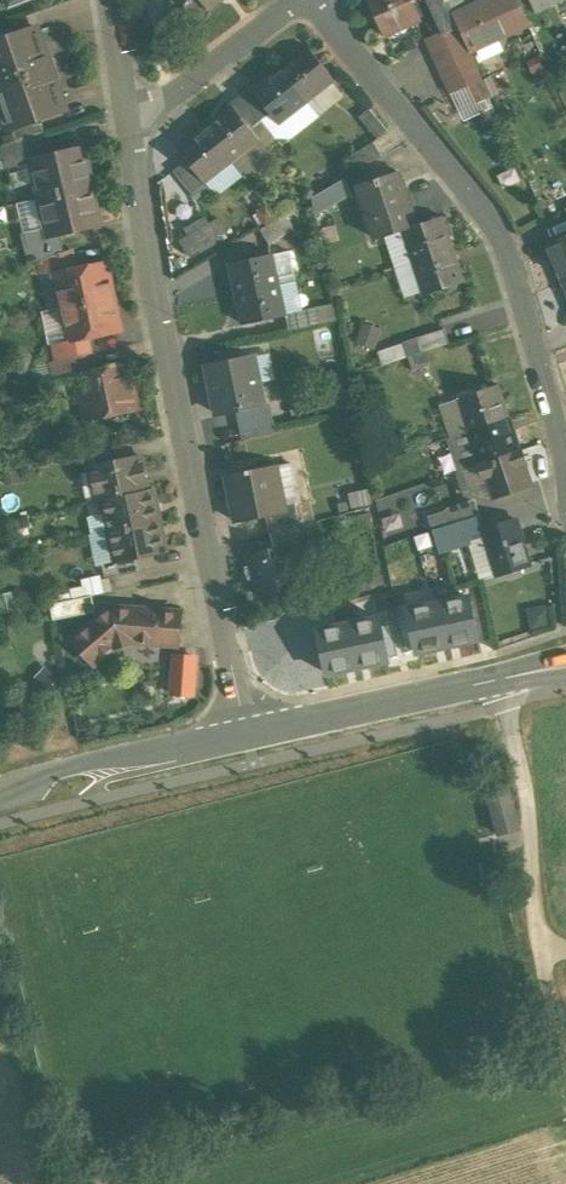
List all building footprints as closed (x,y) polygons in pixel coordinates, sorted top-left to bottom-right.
[(151,17),(167,15),(165,0),(149,0),(151,17)] [(200,0),(178,17),(187,27),(208,11),(200,0)] [(210,12),(225,0),(201,0),(210,12)] [(386,35),(419,20),(410,1),(409,1),(409,0),(371,0),(386,35)] [(447,0),(430,0),(439,20),(440,22),(454,15),(447,0)] [(465,0),(447,0),(454,15),(469,9),(468,8),(465,0)] [(468,8),(469,9),(454,15),(459,26),(459,27),(460,27),(470,51),(529,24),(518,0),(485,0),(468,8)] [(535,14),(564,0),(529,0),(535,14)] [(454,15),(440,22),(439,20),(431,24),(437,36),(459,26),(454,15)] [(0,26),(0,41),(10,37),(5,24),(0,26)] [(437,36),(428,41),(441,68),(472,54),(470,51),(460,27),(459,27),(459,26),(437,36)] [(51,68),(37,28),(10,37),(0,41),(0,86),(51,68)] [(309,47),(282,69),(308,102),(335,80),(309,47)] [(472,54),(441,68),(452,93),(483,79),(472,54)] [(0,86),(0,104),(2,110),(0,112),(4,123),(7,124),(9,129),(39,118),(65,109),(51,68),(0,86)] [(282,69),(255,90),(281,123),(308,102),(282,69)] [(358,115),(375,135),(385,127),(367,107),(358,115)] [(234,108),(206,130),(232,163),(260,141),(234,108)] [(39,118),(11,128),(16,141),(35,135),(44,131),(39,118)] [(206,130),(180,151),(206,184),(232,163),(206,130)] [(16,141),(3,146),(8,166),(31,161),(41,158),(35,135),(16,141)] [(83,149),(60,154),(55,151),(47,153),(45,158),(41,158),(31,161),(40,198),(92,186),(83,149)] [(187,161),(175,170),(197,199),(209,190),(187,161)] [(400,171),(358,185),(375,238),(403,229),(417,224),(400,171)] [(338,176),(305,197),(316,213),(348,192),(338,176)] [(92,186),(40,198),(48,235),(49,235),(58,233),(62,232),(66,235),(74,233),(77,229),(101,223),(92,186)] [(285,215),(261,230),(269,243),(294,230),(285,215)] [(417,224),(403,229),(413,262),(455,249),(444,216),(417,224)] [(182,240),(189,253),(191,253),(226,233),(219,220),(204,227),(201,221),(185,230),(189,236),(182,240)] [(48,235),(25,240),(31,263),(39,260),(63,252),(58,233),(49,235),(48,235)] [(547,244),(564,281),(565,281),(565,235),(547,244)] [(63,252),(39,260),(43,276),(55,274),(76,270),(71,249),(63,252)] [(455,249),(413,262),(424,296),(466,282),(455,249)] [(272,256),(232,264),(238,293),(278,285),(272,256)] [(76,270),(55,274),(62,307),(114,297),(107,264),(76,270)] [(278,285),(238,293),(245,325),(285,316),(278,285)] [(114,297),(62,307),(69,341),(87,337),(121,330),(114,297)] [(332,305),(286,315),(288,330),(335,320),(332,305)] [(362,322),(354,339),(371,347),(379,329),(362,322)] [(424,349),(445,343),(441,327),(375,347),(380,364),(408,355),(411,363),(427,359),(424,349)] [(69,341),(54,344),(57,361),(90,353),(87,337),(69,341)] [(57,361),(51,362),(55,381),(78,376),(97,372),(93,353),(90,353),(57,361)] [(251,357),(207,366),(217,414),(263,404),(259,383),(256,383),(251,357)] [(97,372),(78,376),(87,418),(137,408),(128,365),(97,372)] [(498,385),(458,398),(469,431),(509,418),(498,385)] [(509,418),(469,431),(480,464),(520,450),(509,418)] [(109,449),(81,455),(84,469),(90,467),(112,463),(109,449)] [(520,450),(480,464),(492,497),(532,483),(520,450)] [(112,463),(90,467),(97,500),(101,500),(148,490),(142,457),(112,463)] [(294,460),(278,464),(288,503),(304,499),(294,460)] [(288,503),(278,464),(228,477),(240,523),(268,516),(290,510),(288,503)] [(480,464),(457,472),(464,493),(470,492),(470,493),(487,498),(492,497),(480,464)] [(148,490),(101,500),(108,530),(159,520),(153,489),(148,490)] [(474,501),(446,510),(451,525),(478,516),(474,501)] [(268,516),(272,531),(308,522),(304,507),(290,510),(268,516)] [(446,510),(429,516),(433,530),(451,525),(446,510)] [(84,515),(94,564),(108,561),(98,512),(84,515)] [(369,515),(342,523),(345,534),(372,527),(369,515)] [(429,516),(407,523),(413,538),(433,530),(429,516)] [(478,516),(451,525),(455,539),(482,531),(483,530),(478,516)] [(159,520),(108,530),(114,561),(136,557),(166,550),(159,520)] [(517,520),(483,530),(482,531),(496,574),(529,564),(521,539),(523,538),(517,520)] [(272,531),(277,548),(291,544),(313,539),(308,522),(272,531)] [(451,525),(433,530),(437,544),(455,539),(451,525)] [(277,548),(249,555),(259,596),(301,585),(291,544),(277,548)] [(114,561),(103,564),(105,578),(110,577),(138,571),(136,557),(114,561)] [(138,571),(110,577),(113,591),(141,585),(138,571)] [(92,595),(50,604),(53,620),(96,612),(92,595)] [(447,646),(478,640),(469,597),(439,603),(447,646)] [(416,652),(447,646),(439,603),(408,609),(410,619),(416,648),(416,652)] [(181,612),(111,607),(73,640),(95,665),(115,647),(132,642),(178,645),(181,612)] [(379,617),(348,624),(357,667),(388,661),(387,657),(381,627),(379,617)] [(410,619),(399,621),(404,651),(416,648),(410,619)] [(348,624),(318,630),(327,674),(357,667),(348,624)] [(381,627),(387,657),(399,654),(392,624),(381,627)] [(195,659),(175,658),(173,692),(193,693),(195,659)] [(509,788),(487,793),(497,833),(519,828),(509,788)]
